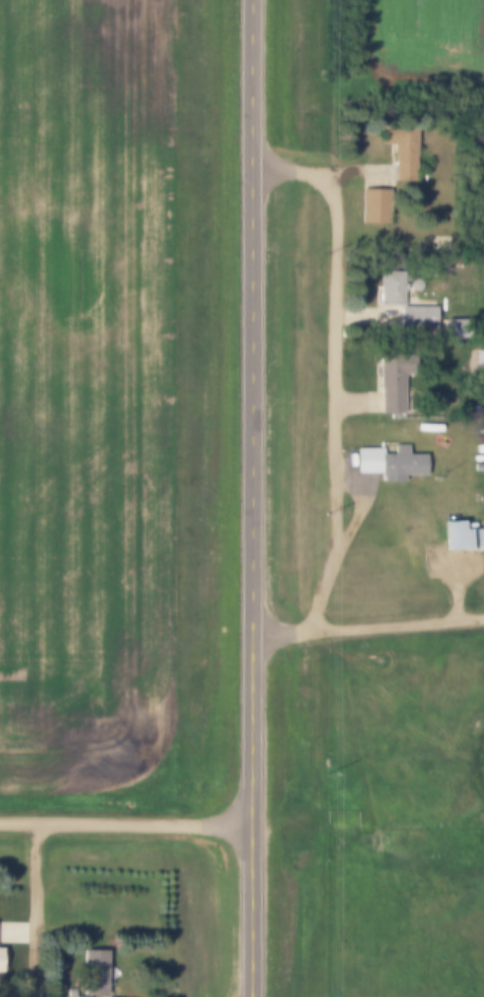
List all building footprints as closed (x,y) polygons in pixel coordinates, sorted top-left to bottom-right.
[(383,144),(394,144),(394,182),(417,182),(417,127),(383,127),(383,144)] [(390,225),(390,190),(361,190),(361,225),(390,225)] [(380,307),(401,307),(401,328),(435,328),(435,307),(404,307),(405,272),(381,272),(380,307)] [(380,355),(380,414),(405,414),(405,375),(416,375),(416,355),(380,355)] [(427,455),(409,455),(409,445),(394,445),(394,449),(357,450),(358,473),(383,472),(383,481),(403,481),(403,476),(427,476),(427,455)] [(483,550),(483,530),(463,530),(463,521),(446,521),(446,551),(483,550)] [(5,976),(5,946),(31,946),(31,925),(0,925),(0,976),(5,976)] [(131,988),(68,987),(68,996),(131,996),(131,988)]
